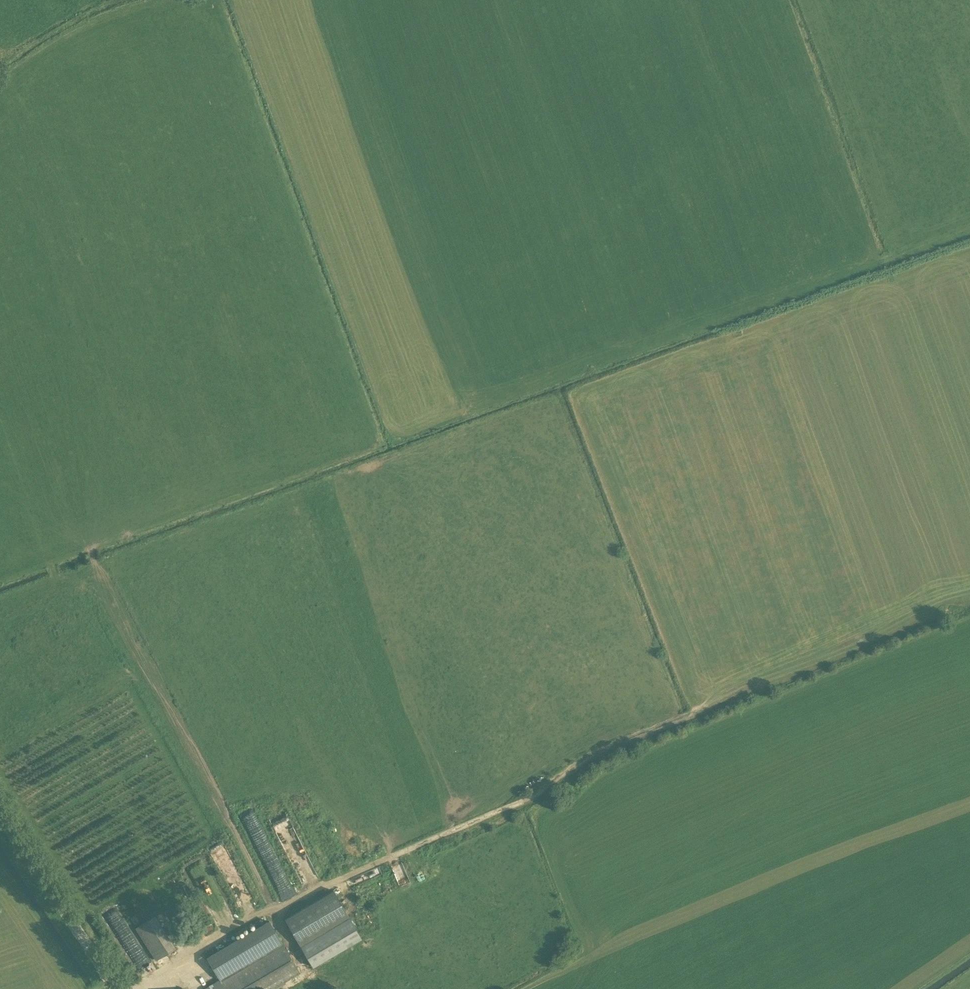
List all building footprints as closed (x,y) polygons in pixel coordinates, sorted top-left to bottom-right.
[(228,886),(242,880),(224,841),(210,847),(228,886)] [(272,842),(256,847),(263,870),(279,864),(272,842)] [(289,869),(295,881),(304,877),(299,865),(289,869)] [(312,966),(361,938),(333,890),(285,919),(312,966)] [(211,912),(218,926),(234,918),(226,904),(211,912)] [(108,913),(118,921),(123,916),(113,907),(108,913)] [(284,983),(284,982),(299,972),(269,921),(207,957),(220,979),(204,988),(274,988),(284,983)] [(174,948),(166,936),(148,947),(156,960),(174,948)] [(138,965),(147,957),(143,951),(139,955),(137,952),(131,957),(138,965)]
